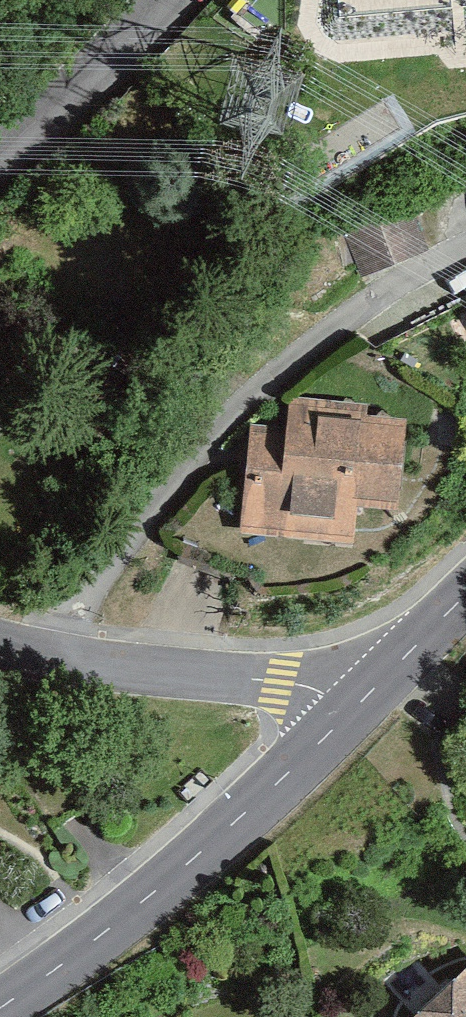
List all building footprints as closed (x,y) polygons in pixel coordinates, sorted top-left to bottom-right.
[(295,412),(293,431),(254,427),(244,539),(359,549),(362,511),(401,515),(410,422),(295,412)] [(417,1016),(465,1016),(465,973),(417,1016)]
